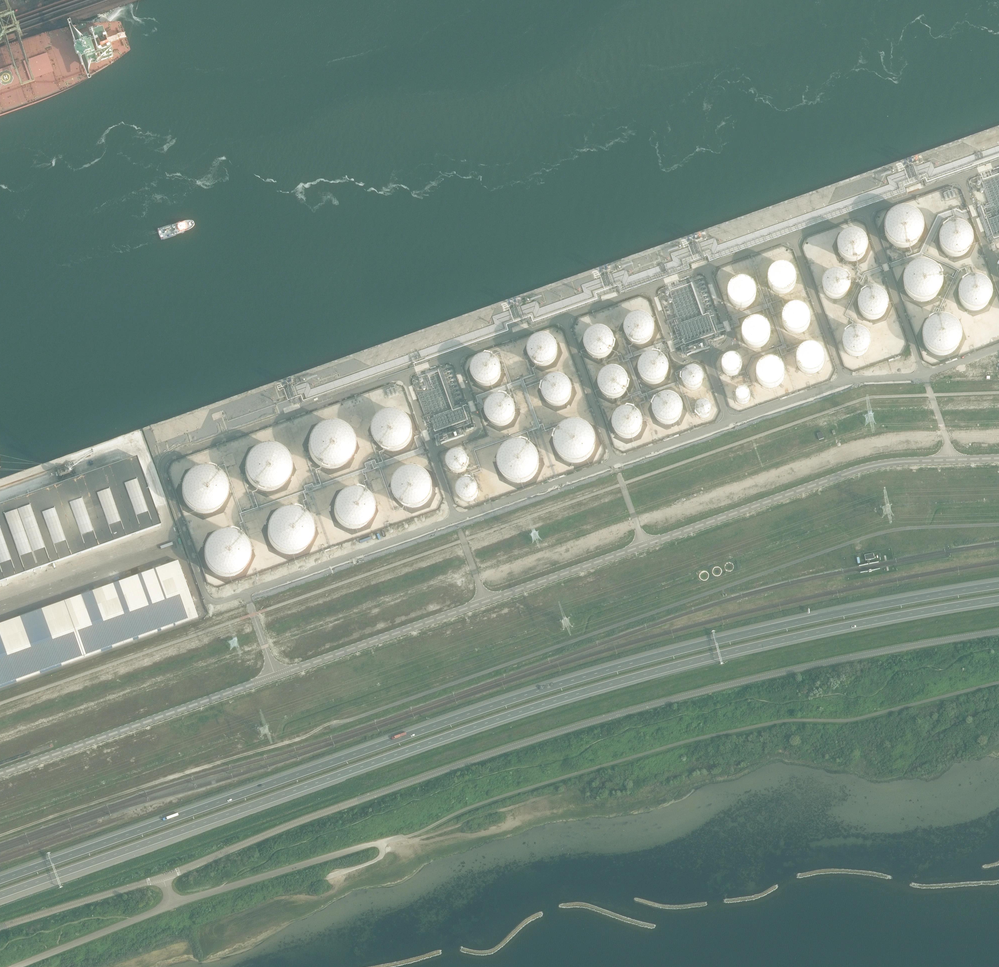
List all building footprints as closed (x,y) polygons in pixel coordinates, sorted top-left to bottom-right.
[(897,246),(900,247),(904,246),(908,245),(911,243),(914,241),(917,238),(918,234),(919,230),(919,227),(918,223),(916,219),(914,216),(911,214),(908,212),(905,211),(901,211),(897,211),(894,212),(891,214),(888,217),(886,219),(884,223),(883,226),(883,230),(884,234),(885,237),(887,240),(890,243),(893,245),(897,246)] [(953,258),(956,258),(959,258),(962,257),(965,256),(968,253),(970,251),(971,248),(972,244),(972,241),(971,238),(970,235),(968,232),(965,230),(963,229),(960,228),(957,228),(953,228),(950,229),(948,230),(945,232),(943,235),(942,238),(941,241),(941,244),(942,247),(943,250),(945,253),(947,255),(950,257),(953,258)] [(849,263),(853,263),(856,263),(859,262),(862,260),(864,258),(866,255),(868,252),(868,249),(868,246),(868,243),(866,240),(864,237),(862,235),(859,234),(856,233),(853,232),(850,233),(847,234),(844,235),(842,237),(840,240),(839,243),(838,246),(838,249),(838,252),(840,255),(841,258),(844,260),(846,261),(849,263)] [(804,248),(809,263),(810,261),(814,260),(818,261),(819,261),(822,262),(830,259),(831,256),(829,250),(826,248),(828,245),(825,239),(818,235),(809,238),(804,248)] [(918,305),(923,306),(928,306),(932,304),(936,302),(940,299),(943,295),(945,291),(946,286),(946,281),(945,277),(943,272),(940,269),(937,266),(933,264),(928,262),(924,262),(919,262),(915,264),(911,266),(907,269),(905,273),(903,277),(902,281),(902,286),(902,290),(904,295),(907,298),(910,301),(914,304),(918,305)] [(779,291),(782,291),(784,291),(787,290),(789,289),(791,287),(792,285),(793,283),(794,281),(794,278),(793,276),(792,274),(791,272),(789,270),(787,269),(784,268),(782,268),(780,268),(777,269),(775,270),(774,272),(772,274),(771,276),(771,278),(771,280),(771,283),(772,285),(773,287),(775,289),(777,290),(779,291)] [(833,298),(836,298),(838,298),(841,297),(843,296),(845,295),(846,293),(847,290),(848,288),(848,285),(847,283),(846,281),(845,279),(843,277),(841,276),(839,275),(836,275),(834,275),(832,276),(829,277),(828,279),(826,281),(825,283),(825,285),(825,288),(825,290),(826,292),(827,294),(829,296),(831,297),(833,298)] [(970,313),(974,313),(978,313),(981,312),(985,310),(988,308),(990,305),(991,301),(992,297),(992,293),(991,290),(990,286),(988,283),(985,281),(982,279),(978,278),(974,278),(971,278),(967,279),(964,281),(961,283),(959,286),(957,290),(957,293),(957,297),(957,301),(959,304),(961,307),(963,310),(967,312),(970,313)] [(740,306),(742,306),(744,306),(747,305),(749,304),(751,302),(752,300),(753,298),(754,296),(754,293),(753,291),(752,289),(751,287),(749,285),(747,284),(745,283),(742,283),(740,283),(738,284),(736,285),(734,287),(732,289),(731,291),(731,293),(731,296),(731,298),(732,300),(733,302),(735,304),(737,305),(740,306)] [(869,321),(873,322),(876,321),(879,320),(882,319),(884,317),(886,314),(888,311),(888,308),(888,304),(888,301),(886,298),(884,296),(882,294),(879,292),(876,291),(873,291),(870,291),(867,292),(864,294),(862,296),(860,298),(859,301),(858,304),(858,307),(858,311),(860,314),(861,316),(864,318),(866,320),(869,321)] [(794,332),(796,332),(799,332),(801,331),(803,330),(805,328),(807,326),(808,324),(808,321),(808,319),(808,317),(806,314),(805,312),(803,311),(801,310),(799,309),(796,309),(794,309),(792,310),(790,311),(788,312),(786,314),(785,316),(785,319),(785,321),(785,324),(786,326),(788,328),(789,329),(791,331),(794,332)] [(579,324),(584,323),(583,322),(584,322),(584,321),(590,320),(589,315),(577,318),(579,324)] [(637,346),(640,346),(643,346),(646,345),(649,344),(652,341),(654,339),(655,336),(656,333),(656,329),(655,326),(653,323),(652,321),(649,318),(646,317),(643,316),(640,316),(637,316),(634,317),(631,319),(629,321),(627,323),(626,326),(625,329),(625,332),(625,335),(627,338),(628,341),(631,343),(634,345),(637,346)] [(937,359),(942,360),(947,360),(951,358),(955,356),(959,353),(962,349),(964,345),(965,340),(965,336),(964,331),(962,327),(959,323),(955,320),(952,318),(947,316),(943,316),(938,316),(934,318),(930,320),(926,323),(924,327),(922,331),(921,335),(921,340),(921,344),(923,349),(926,352),(929,356),(933,358),(937,359)] [(753,344),(755,345),(758,345),(760,344),(762,343),(764,341),(766,339),(767,337),(767,335),(767,332),(767,330),(766,328),(765,326),(763,324),(761,323),(758,322),(756,321),(754,322),(751,322),(749,323),(747,325),(746,327),(745,329),(744,331),(744,334),(744,336),(745,339),(747,341),(749,342),(751,344),(753,344)] [(595,359),(598,360),(602,359),(605,358),(608,357),(610,355),(612,352),(614,349),(614,346),(614,343),(614,339),(612,336),(610,334),(608,332),(605,330),(602,329),(599,329),(596,329),(593,330),(590,332),(588,334),(586,336),(584,339),(584,342),(584,346),(584,349),(585,352),(587,354),(590,356),(592,358),(595,359)] [(853,356),(856,356),(858,356),(861,355),(863,354),(865,353),(866,351),(867,348),(868,346),(868,344),(867,341),(866,339),(865,337),(863,335),(861,334),(859,333),(857,333),(854,333),(852,334),(850,335),(848,336),(846,338),(845,341),(845,343),(845,345),(845,348),(846,350),(847,352),(849,354),(851,355),(853,356)] [(539,368),(542,369),(545,368),(548,367),(551,366),(554,364),(556,361),(557,358),(558,355),(558,351),(557,348),(556,345),(554,343),(551,341),(549,339),(546,338),(542,338),(539,338),(536,339),(533,341),(531,343),(529,345),(528,348),(527,351),(527,354),(528,358),(529,361),(531,363),(533,365),(536,367),(539,368)] [(808,372),(810,372),(813,372),(815,371),(817,370),(819,368),(821,366),(822,364),(822,361),(822,359),(822,357),(821,354),(819,352),(817,351),(815,350),(813,349),(811,349),(808,349),(806,350),(804,351),(802,352),(801,354),(800,356),(799,359),(799,361),(799,364),(800,366),(802,368),(803,369),(805,371),(808,372)] [(729,377),(732,378),(734,378),(737,377),(739,376),(741,374),(742,372),(743,370),(744,368),(744,365),(743,363),(742,361),(741,359),(739,357),(737,356),(735,355),(733,355),(730,355),(728,355),(726,357),(724,358),(722,360),(721,362),(721,365),(721,367),(721,369),(722,372),(723,374),(725,375),(727,377),(729,377)] [(651,386),(654,386),(657,386),(660,385),(663,384),(666,381),(668,379),(669,376),(670,373),(670,369),(669,366),(667,363),(666,361),(663,358),(660,357),(657,356),(654,356),(651,356),(648,357),(645,359),(643,361),(641,363),(640,366),(639,369),(639,372),(639,375),(641,378),(643,381),(645,383),(648,385),(651,386)] [(484,388),(487,389),(490,389),(493,388),(496,386),(499,384),(501,381),(502,378),(503,375),(503,372),(502,369),(501,366),(499,363),(496,361),(494,359),(491,358),(487,358),(484,358),(481,359),(478,361),(476,363),(474,366),(473,369),(472,372),(472,375),(473,378),(474,381),(476,383),(478,386),(481,387),(484,388)] [(768,386),(770,386),(773,386),(775,385),(777,384),(779,382),(781,380),(782,378),(782,375),(782,373),(782,371),(781,368),(779,366),(778,365),(775,364),(773,363),(771,363),(768,363),(766,364),(764,365),(762,366),(761,368),(760,370),(759,373),(759,375),(760,378),(761,380),(762,382),(764,383),(766,385),(768,386)] [(690,391),(692,392),(695,392),(697,391),(699,390),(701,388),(702,386),(704,384),(704,381),(704,379),(703,376),(702,374),(701,372),(699,371),(697,370),(695,369),(692,369),(690,369),(688,370),(686,371),(684,372),(682,374),(681,376),(681,379),(681,381),(681,384),(682,386),(684,388),(685,389),(687,391),(690,391)] [(610,400),(613,400),(616,400),(619,399),(622,398),(625,395),(627,393),(628,390),(629,387),(629,383),(628,380),(627,377),(625,375),(622,372),(620,371),(617,370),(613,370),(610,370),(607,371),(604,372),(602,375),(600,377),(599,380),(598,383),(598,386),(599,389),(600,392),(602,395),(604,397),(607,399),(610,400)] [(553,408),(556,409),(559,408),(562,407),(565,406),(568,404),(570,401),(571,398),(572,395),(572,391),(571,388),(570,385),(568,383),(565,381),(563,379),(560,378),(556,378),(553,378),(550,379),(547,381),(545,383),(543,385),(542,388),(541,391),(541,394),(542,398),(543,401),(545,403),(547,405),(550,407),(553,408)] [(741,407),(743,407),(745,407),(747,406),(748,405),(750,404),(751,402),(752,401),(752,399),(752,397),(752,395),(751,393),(750,391),(748,390),(747,389),(745,389),(743,388),(741,389),(739,389),(738,390),(736,391),(735,393),(734,395),(734,397),(734,398),(734,400),(735,402),(736,404),(737,405),(739,406),(741,407)] [(664,425),(667,426),(671,425),(674,424),(677,423),(679,421),(681,418),(683,415),(683,412),(683,409),(683,405),(681,402),(679,400),(677,398),(674,396),(671,395),(668,395),(665,395),(662,396),(659,398),(657,400),(655,402),(653,405),(653,408),(653,412),(653,415),(654,418),(656,420),(659,422),(661,424),(664,425)] [(496,427),(499,428),(502,428),(506,427),(508,425),(511,423),(513,420),(514,417),(515,414),(515,411),(514,407),(513,404),(511,402),(509,400),(506,398),(503,397),(500,397),(496,397),(493,398),(491,400),(488,402),(486,405),(485,407),(484,410),(484,414),(485,417),(486,420),(488,422),(490,425),(493,426),(496,427)] [(454,425),(457,431),(473,425),(465,403),(459,405),(459,406),(458,407),(459,410),(450,413),(455,425),(454,425)] [(703,421),(705,421),(707,421),(709,421),(711,420),(712,418),(713,417),(714,415),(714,413),(714,411),(714,409),(713,407),(712,406),(711,404),(709,403),(707,403),(705,403),(703,403),(701,404),(700,404),(698,406),(697,407),(696,409),(696,411),(696,413),(696,415),(697,417),(698,418),(699,419),(701,420),(703,421)] [(624,440),(628,440),(631,440),(634,439),(637,437),(639,435),(641,432),(643,429),(644,426),(644,423),(643,420),(641,417),(639,414),(637,412),(634,411),(631,410),(628,409),(625,410),(622,411),(619,412),(617,414),(615,417),(614,420),(613,423),(613,426),(613,429),(615,432),(616,435),(619,437),(621,438),(624,440)] [(387,454),(392,455),(397,454),(401,453),(405,451),(409,448),(412,444),(414,439),(415,435),(415,430),(414,425),(412,421),(409,417),(405,414),(401,412),(397,411),(393,410),(388,411),(384,412),(380,414),(376,418),(374,421),(372,425),(371,430),(371,434),(371,439),(373,443),(376,447),(379,450),(383,452),(387,454)] [(570,467),(575,467),(580,467),(584,465),(588,463),(592,460),(595,456),(597,452),(598,447),(598,443),(597,438),(595,434),(592,430),(589,427),(585,425),(580,423),(576,423),(571,423),(567,425),(563,427),(559,430),(557,434),(555,438),(554,442),(554,447),(555,451),(556,456),(559,459),(562,463),(566,465),(570,467)] [(325,469),(329,469),(334,469),(339,468),(343,465),(346,462),(349,458),(351,454),(352,449),(352,445),(351,440),(349,436),(346,432),(343,429),(339,427),(334,426),(330,425),(325,426),(321,427),(317,429),(314,432),(311,436),(309,440),(308,444),(308,449),(309,454),(311,458),(313,462),(316,465),(320,467),(325,469)] [(515,485),(520,485),(524,485),(529,484),(533,481),(537,478),(540,474),(542,470),(543,465),(543,461),(541,456),(539,452),(537,448),(533,445),(529,443),(525,442),(520,441),(516,442),(512,443),(508,445),(504,448),(501,452),(499,456),(498,460),(498,465),(499,470),(501,474),(504,478),(507,481),(511,483),(515,485)] [(261,492),(265,492),(270,492),(275,491),(279,488),(282,485),(285,482),(287,477),(288,473),(288,468),(287,463),(285,459),(282,455),(279,452),(275,450),(271,449),(266,448),(262,449),(257,450),(253,452),(250,455),(247,459),(245,463),(244,468),(244,472),(245,477),(247,481),(249,485),(253,488),(256,490),(261,492)] [(456,472),(458,472),(460,472),(462,472),(463,471),(465,469),(466,468),(467,466),(467,464),(467,462),(467,460),(466,458),(465,457),(464,456),(462,455),(460,454),(458,454),(456,454),(454,455),(453,456),(451,457),(450,458),(449,460),(449,462),(449,464),(449,466),(450,468),(451,469),(452,471),(454,472),(456,472)] [(0,506),(0,582),(161,525),(137,457),(0,506)] [(408,511),(413,512),(418,512),(422,510),(426,508),(430,505),(433,501),(435,497),(436,492),(436,487),(435,483),(433,479),(430,475),(427,472),(423,470),(418,468),(414,468),(409,468),(405,470),(401,472),(397,475),(395,479),(393,483),(392,487),(392,492),(392,496),(394,501),(397,504),(400,507),(404,510),(408,511)] [(200,514),(205,514),(210,514),(214,512),(218,510),(222,507),(225,503),(227,499),(228,494),(228,490),(227,485),(225,481),(222,477),(218,474),(214,472),(210,470),(206,470),(201,470),(197,472),(193,474),(189,477),(186,481),(185,485),(184,489),(183,494),(184,498),(186,503),(189,506),(192,510),(196,512),(200,514)] [(466,501),(468,501),(470,501),(472,501),(473,500),(475,498),(476,497),(477,495),(477,493),(477,491),(477,489),(476,487),(475,486),(473,484),(472,483),(470,483),(468,483),(466,483),(464,483),(462,484),(461,486),(460,487),(459,489),(459,491),(459,493),(459,495),(460,497),(461,498),(462,499),(464,500),(466,501)] [(348,532),(352,532),(357,532),(362,531),(366,528),(369,525),(372,521),(374,517),(375,512),(375,508),(374,503),(372,499),(369,495),(366,492),(362,490),(358,489),(353,488),(349,489),(344,490),(340,492),(337,495),(334,499),(332,503),(331,507),(331,512),(332,517),(334,521),(336,525),(340,528),(344,530),(348,532)] [(284,555),(288,555),(293,555),(297,554),(302,551),(305,548),(308,545),(310,540),(311,536),(311,531),(310,526),(308,522),(305,518),(302,515),(298,513),(293,512),(289,511),(284,512),(280,513),(276,515),(273,518),(270,522),(268,526),(267,531),(267,535),(268,540),(269,544),(272,548),(275,551),(279,553),(284,555)] [(222,576),(227,577),(232,577),(236,575),(240,573),(244,570),(247,566),(249,562),(250,557),(250,553),(249,548),(247,544),(244,540),(240,537),(237,535),(232,533),(228,533),(223,533),(219,535),(215,537),(211,540),(209,544),(207,548),(206,552),(206,557),(206,561),(208,566),(211,569),(214,573),(218,575),(222,576)] [(198,618),(178,561),(0,624),(0,688),(198,618)]
